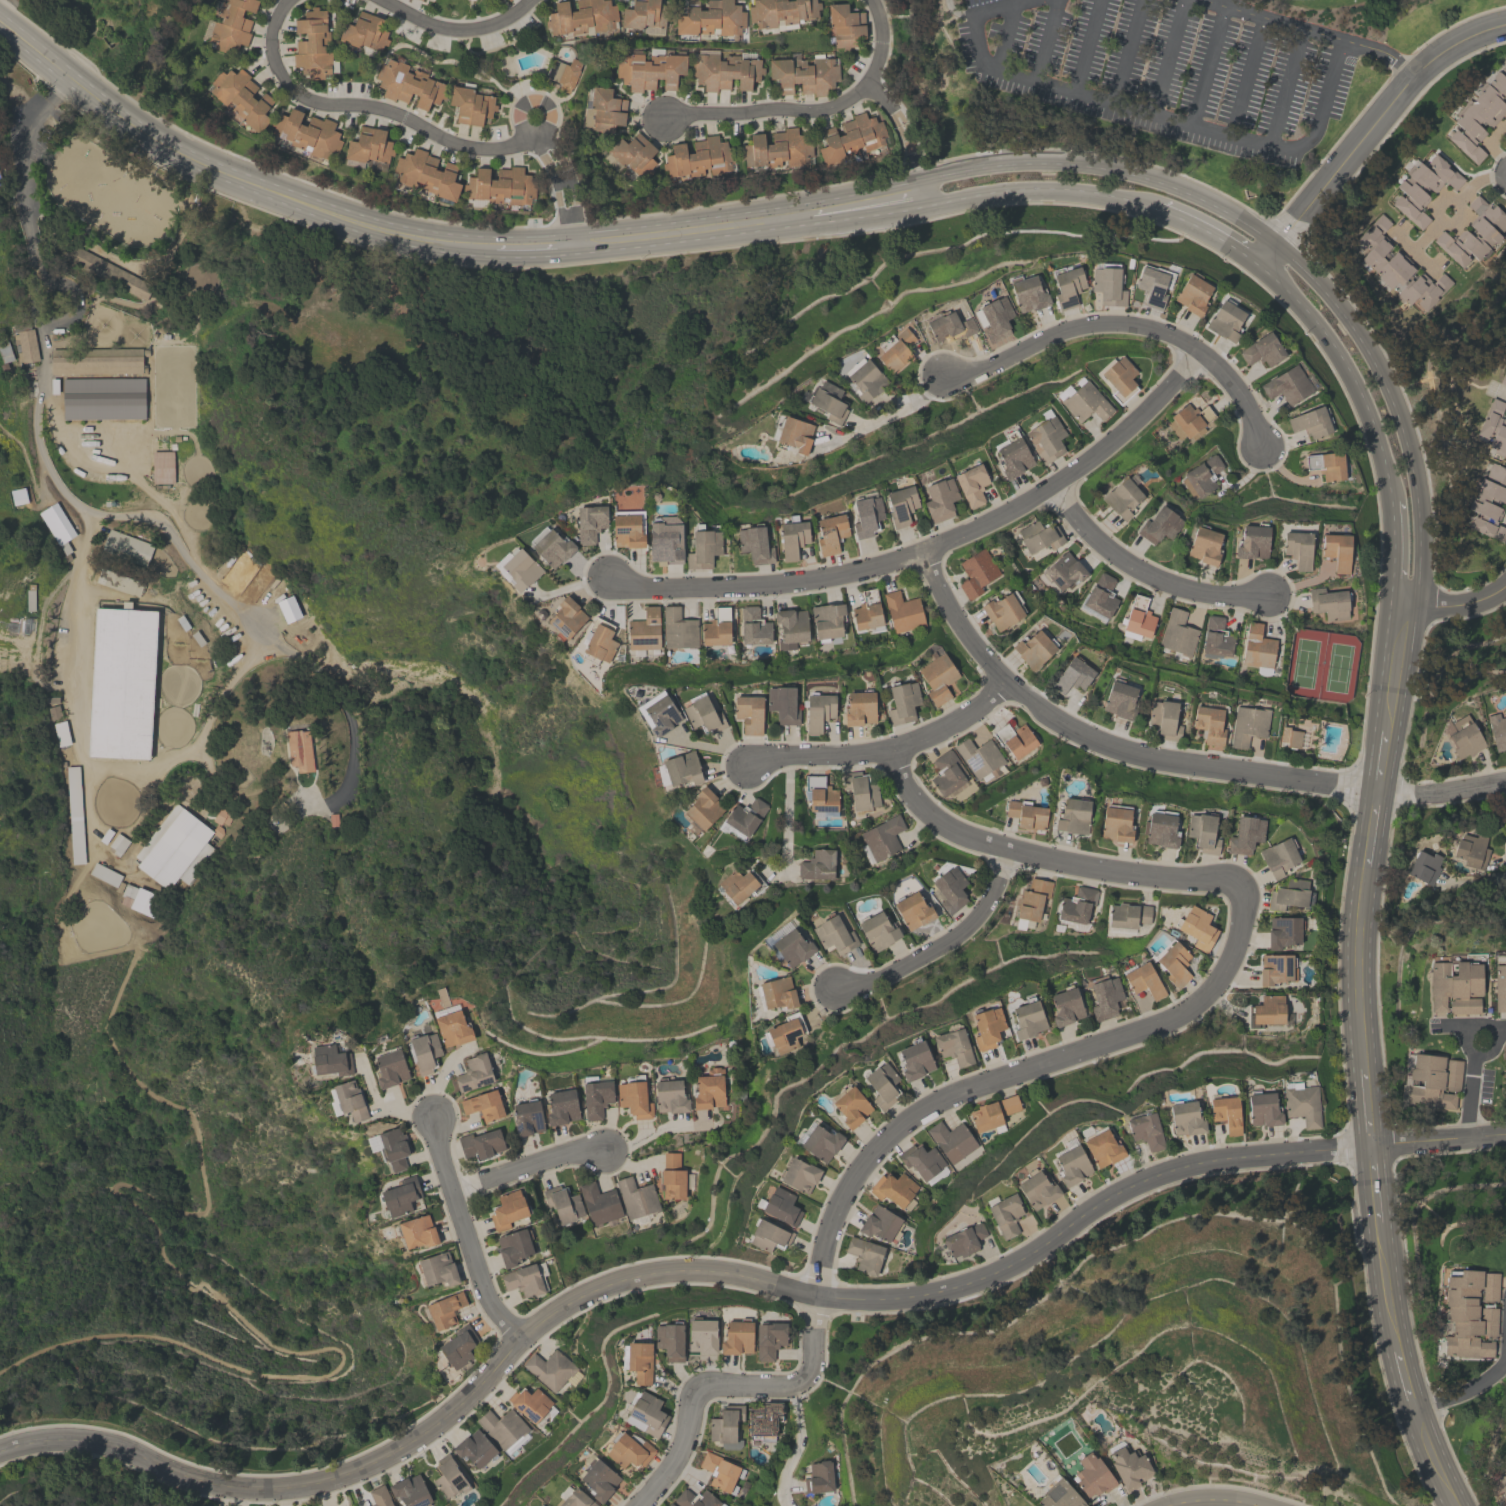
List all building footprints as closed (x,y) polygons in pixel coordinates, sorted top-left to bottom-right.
[(225,5),(227,0),(249,0),(258,3),(254,16),(243,12),(241,19),(251,23),(247,34),(250,35),(246,48),(239,45),(234,57),(213,50),(214,45),(208,43),(211,36),(210,35),(214,23),(221,25),(223,19),(217,17),(222,4),(225,5)] [(577,12),(576,0),(602,0),(602,1),(609,0),(610,5),(615,4),(618,20),(616,20),(617,26),(614,27),(614,28),(593,30),(592,27),(586,28),(586,33),(572,35),(572,32),(551,35),(550,28),(546,28),(545,22),(549,21),(548,14),(555,13),(554,4),(567,2),(569,13),(577,12)] [(631,9),(632,0),(633,0),(659,0),(659,5),(667,5),(665,27),(643,25),(643,29),(620,27),(622,8),(631,9)] [(686,6),(686,0),(699,0),(699,1),(707,1),(707,0),(733,0),(732,6),(740,6),(740,12),(745,12),(745,28),(740,28),(740,35),(718,34),(718,29),(712,28),(712,33),(706,33),(706,38),(698,38),(698,33),(697,33),(697,34),(675,33),(676,15),(685,15),(685,6),(686,6)] [(753,6),(752,0),(759,0),(786,0),(786,2),(794,1),(794,0),(816,0),(816,3),(820,3),(821,9),(817,9),(818,18),(802,20),(802,23),(798,23),(798,20),(797,20),(797,23),(783,25),(784,30),(777,31),(777,32),(770,33),(769,28),(755,30),(754,23),(750,23),(748,7),(753,6)] [(864,13),(865,40),(857,40),(857,47),(834,48),(834,27),(829,28),(828,5),(847,5),(847,14),(864,13)] [(326,10),(327,32),(329,32),(330,46),(324,46),(324,53),(331,53),(332,65),(330,65),(331,74),(323,74),(324,79),(308,80),(308,74),(301,75),(301,67),(293,68),(293,55),(296,54),(296,41),(306,41),(306,34),(295,35),(294,21),(304,20),(303,11),(311,11),(311,7),(317,6),(318,11),(326,10)] [(381,30),(388,32),(385,40),(389,41),(386,47),(383,46),(380,53),(376,52),(373,58),(362,53),(365,47),(360,45),(359,49),(338,41),(344,24),(353,27),(359,11),(384,21),(381,30)] [(768,62),(791,60),(790,53),(798,53),(799,60),(805,60),(813,60),(812,52),(823,51),(823,58),(824,58),(824,60),(837,59),(839,81),(833,81),(834,89),(826,89),(826,96),(813,97),(813,94),(800,94),(800,84),(792,85),(792,95),(779,96),(778,80),(769,81),(768,62)] [(692,54),(706,55),(706,54),(718,54),(718,62),(724,62),(724,56),(739,56),(739,61),(760,61),(760,69),(764,69),(763,75),(760,75),(759,83),(750,82),(750,92),(737,92),(738,80),(730,80),(729,90),(716,89),(716,93),(703,92),(703,85),(696,85),(696,77),(691,77),(692,54)] [(686,57),(686,76),(676,76),(675,91),(662,91),(662,81),(654,80),(654,91),(641,90),(641,94),(628,93),(628,86),(621,86),(621,79),(615,78),(616,56),(629,56),(629,55),(643,55),(643,62),(649,63),(649,56),(686,57)] [(582,62),(579,70),(580,70),(572,88),(571,88),(568,93),(558,89),(560,83),(545,77),(553,59),(568,65),(572,58),(582,62)] [(445,86),(437,107),(430,104),(426,113),(414,108),(418,98),(411,94),(406,104),(395,99),(394,102),(382,97),(384,91),(377,88),(380,81),(375,79),(381,64),(386,66),(388,59),(396,63),(397,61),(408,66),(407,68),(413,71),(414,69),(427,75),(425,79),(433,82),(434,81),(445,86)] [(1499,70),(1505,62),(1505,96),(1505,95),(1501,99),(1505,105),(1505,109),(1489,127),(1482,121),(1479,125),(1486,131),(1475,143),(1485,153),(1475,164),(1474,162),(1446,137),(1455,127),(1458,130),(1461,126),(1453,119),(1457,115),(1454,112),(1468,97),(1470,99),(1479,90),(1477,88),(1484,80),(1486,82),(1492,76),(1491,75),(1492,74),(1492,73),(1496,69),(1497,70),(1498,69),(1499,70)] [(209,93),(214,87),(210,84),(220,71),(225,75),(228,71),(235,76),(240,70),(250,78),(248,81),(258,88),(250,98),(256,103),(264,93),(274,101),(263,116),(270,121),(259,136),(241,122),(242,120),(231,111),(234,106),(229,102),(225,107),(215,99),(215,98),(209,93)] [(494,97),(493,105),(497,106),(496,112),(492,112),(491,119),(483,118),(481,128),(468,126),(468,125),(456,123),(458,108),(449,107),(452,87),(474,91),(473,95),(481,96),(481,95),(494,97)] [(626,101),(624,129),(608,128),(607,134),(590,132),(590,131),(582,131),(584,110),(590,110),(592,89),(610,90),(610,100),(626,101)] [(330,163),(321,159),(320,160),(308,155),(311,150),(305,147),(303,152),(289,146),(290,144),(271,135),(279,115),(287,118),(291,109),(303,114),(298,125),(306,128),(310,117),(322,122),(324,119),(336,124),(332,131),(340,134),(337,140),(342,142),(334,160),(331,159),(330,163)] [(889,143),(864,152),(862,147),(856,149),(858,153),(850,156),(848,151),(842,153),(845,159),(824,167),(817,151),(826,148),(823,140),(824,139),(821,132),(833,127),(837,138),(845,135),(841,124),(853,120),(851,116),(864,112),(866,120),(878,115),(889,143)] [(387,165),(367,161),(366,165),(344,161),(348,143),(357,144),(360,127),(373,129),(373,130),(386,132),(384,142),(391,144),(390,151),(394,151),(393,158),(389,157),(387,165)] [(797,136),(810,135),(812,158),(807,158),(808,165),(787,168),(786,162),(780,163),(780,168),(766,169),(765,166),(744,169),(742,146),(750,145),(749,136),(763,135),(764,147),(772,146),(771,133),(784,132),(783,129),(796,128),(797,136)] [(605,154),(618,140),(625,146),(637,134),(656,153),(650,160),(655,165),(640,181),(625,167),(622,170),(605,154)] [(664,158),(672,157),(670,147),(683,145),(685,156),(694,155),(692,143),(704,141),(704,137),(717,135),(718,144),(726,142),(727,149),(731,148),(734,164),(730,164),(731,172),(722,173),(722,172),(709,174),(709,175),(689,178),(689,176),(668,179),(666,171),(662,172),(661,165),(665,165),(664,158)] [(404,154),(411,157),(414,149),(426,153),(425,156),(438,160),(434,171),(441,174),(445,162),(458,166),(452,184),(460,187),(455,204),(453,203),(452,206),(435,201),(436,198),(434,197),(435,195),(415,189),(414,191),(402,187),(403,185),(395,182),(397,174),(393,173),(397,159),(402,161),(404,154)] [(1396,184),(1397,183),(1396,182),(1400,177),(1401,178),(1402,177),(1403,178),(1409,172),(1408,171),(1412,167),(1412,168),(1414,165),(1413,164),(1418,159),(1427,166),(1429,163),(1427,161),(1428,159),(1428,158),(1434,151),(1447,163),(1464,179),(1454,190),(1443,180),(1441,182),(1442,183),(1435,191),(1434,190),(1433,191),(1426,184),(1422,189),(1429,195),(1428,197),(1429,198),(1421,206),(1420,206),(1418,208),(1430,218),(1420,229),(1390,202),(1399,192),(1402,195),(1404,191),(1396,184)] [(523,167),(523,176),(530,176),(530,182),(535,182),(535,198),(530,198),(530,206),(508,205),(508,200),(502,199),(502,203),(493,203),(493,198),(488,198),(488,201),(462,200),(463,185),(467,186),(467,178),(476,179),(476,170),(489,170),(489,181),(497,182),(497,169),(510,170),(510,167),(523,167)] [(1494,205),(1505,217),(1505,227),(1499,235),(1501,237),(1500,238),(1490,249),(1489,248),(1477,260),(1469,252),(1466,255),(1470,258),(1460,268),(1432,240),(1442,229),(1452,239),(1461,229),(1462,230),(1463,228),(1470,235),(1474,231),(1468,224),(1469,223),(1468,222),(1476,214),(1466,205),(1476,195),(1486,205),(1487,203),(1489,205),(1487,207),(1490,210),(1494,205)] [(1425,310),(1416,301),(1419,299),(1416,296),(1409,303),(1404,298),(1401,301),(1393,294),(1396,291),(1390,285),(1377,274),(1379,272),(1367,261),(1366,262),(1360,256),(1367,248),(1365,246),(1363,248),(1353,239),(1360,231),(1362,228),(1363,229),(1365,226),(1380,211),(1390,220),(1380,231),(1382,234),(1383,233),(1391,241),(1390,242),(1391,242),(1385,249),(1389,254),(1395,247),(1397,249),(1398,248),(1415,265),(1414,266),(1415,267),(1409,273),(1413,277),(1419,271),(1421,272),(1423,271),(1431,279),(1429,280),(1431,282),(1441,272),(1452,282),(1434,301),(1432,304),(1431,303),(1425,310)] [(145,301),(64,258),(72,243),(153,286),(145,301)] [(1099,307),(1100,294),(1090,294),(1090,271),(1093,271),(1093,265),(1100,265),(1100,266),(1118,266),(1117,271),(1119,271),(1118,292),(1126,292),(1125,307),(1099,307)] [(1161,312),(1142,306),(1147,293),(1134,289),(1142,266),(1154,270),(1155,269),(1174,275),(1169,291),(1164,289),(1162,295),(1166,296),(1161,312)] [(1074,296),(1077,306),(1059,312),(1054,297),(1058,295),(1051,274),(1069,268),(1071,272),(1079,270),(1086,289),(1078,291),(1079,294),(1074,296)] [(1198,320),(1183,310),(1185,308),(1173,301),(1188,276),(1192,278),(1193,275),(1200,279),(1199,282),(1212,290),(1205,302),(1205,303),(1203,307),(1205,308),(1198,320)] [(1035,279),(1039,292),(1044,291),(1046,297),(1047,297),(1050,306),(1048,307),(1048,308),(1033,313),(1032,312),(1031,312),(1030,311),(1019,315),(1010,287),(1011,287),(1009,283),(1020,279),(1021,283),(1035,279)] [(1014,318),(1006,323),(1009,330),(1008,331),(1011,336),(990,347),(982,331),(987,329),(987,327),(980,330),(972,315),(978,312),(977,310),(980,309),(979,307),(985,304),(987,308),(1004,299),(1014,318)] [(926,323),(939,316),(939,317),(953,310),(951,305),(961,300),(969,317),(970,316),(977,329),(975,329),(976,331),(964,337),(964,336),(962,336),(961,334),(952,339),(953,340),(945,344),(943,339),(936,343),(926,323)] [(1245,316),(1237,328),(1240,330),(1237,336),(1238,336),(1233,345),(1205,328),(1212,316),(1213,316),(1222,302),(1224,304),(1226,301),(1233,306),(1232,308),(1245,316)] [(11,326),(28,322),(29,329),(12,332),(11,326)] [(915,341),(904,350),(912,359),(897,371),(896,370),(890,376),(876,359),(882,354),(877,348),(878,347),(877,345),(880,343),(882,343),(891,336),(893,338),(905,328),(915,341)] [(21,362),(17,363),(15,353),(14,346),(18,345),(13,345),(12,340),(13,340),(12,335),(16,334),(16,332),(32,329),(38,360),(22,363),(21,362)] [(1248,366),(1247,365),(1246,366),(1238,354),(1239,353),(1239,352),(1252,344),(1252,345),(1269,334),(1271,337),(1273,336),(1276,342),(1275,343),(1276,345),(1277,344),(1286,359),(1276,365),(1276,364),(1272,367),(1271,366),(1267,368),(1263,362),(1260,364),(1257,360),(1248,366)] [(1,363),(0,360),(0,343),(6,341),(13,359),(1,363)] [(51,374),(50,348),(142,347),(142,367),(145,367),(145,373),(51,374)] [(1129,380),(1135,387),(1134,388),(1136,390),(1120,405),(1111,395),(1114,392),(1097,373),(1111,360),(1114,365),(1122,358),(1137,374),(1129,380)] [(864,405),(857,397),(860,394),(846,378),(847,378),(844,374),(851,368),(851,367),(851,366),(853,365),(854,365),(861,359),(865,363),(866,361),(878,374),(879,373),(889,384),(872,399),(872,398),(864,405)] [(2,371),(0,367),(0,365),(6,362),(8,368),(2,371)] [(1259,387),(1273,378),(1273,379),(1296,365),(1313,393),(1289,408),(1280,393),(1268,400),(1259,387)] [(144,378),(144,419),(61,419),(61,378),(144,378)] [(1079,424),(1059,403),(1065,397),(1067,399),(1085,381),(1113,411),(1101,422),(1092,412),(1079,424)] [(840,425),(825,418),(827,414),(820,411),(818,413),(812,410),(814,407),(808,405),(809,402),(808,401),(810,396),(812,397),(813,395),(810,393),(813,387),(818,390),(823,382),(842,392),(838,399),(847,403),(844,408),(847,410),(840,425)] [(1499,414),(1505,418),(1505,452),(1503,451),(1502,455),(1492,451),(1494,446),(1488,444),(1492,434),(1488,432),(1486,436),(1475,431),(1491,395),(1505,401),(1499,414)] [(1198,410),(1206,404),(1214,414),(1204,422),(1205,423),(1187,437),(1185,435),(1179,439),(1165,422),(1171,417),(1170,415),(1187,401),(1192,408),(1195,406),(1198,410)] [(1304,429),(1295,432),(1295,430),(1291,432),(1287,421),(1322,407),(1332,433),(1312,441),(1308,432),(1306,433),(1304,429)] [(1039,416),(1047,411),(1052,419),(1053,418),(1065,435),(1057,441),(1065,452),(1051,461),(1050,460),(1043,465),(1024,437),(1044,424),(1039,416)] [(806,456),(795,452),(796,449),(776,442),(777,439),(771,437),(775,425),(778,426),(781,418),(784,419),(785,417),(814,427),(810,438),(811,439),(806,456)] [(1003,439),(1014,433),(1019,441),(1019,440),(1034,465),(1022,472),(1023,474),(1006,483),(1001,473),(1002,472),(1000,467),(1002,466),(993,449),(1005,442),(1003,439)] [(172,451),(171,483),(151,483),(152,451),(172,451)] [(1180,479),(1185,476),(1182,472),(1201,460),(1213,453),(1213,454),(1215,453),(1223,465),(1221,466),(1222,467),(1213,473),(1215,477),(1212,479),(1217,486),(1199,498),(1198,497),(1193,500),(1180,479)] [(1305,457),(1342,454),(1345,480),(1323,482),(1322,474),(1318,475),(1318,470),(1306,471),(1305,457)] [(1492,460),(1505,467),(1505,501),(1505,502),(1497,497),(1494,503),(1502,507),(1502,508),(1503,508),(1497,520),(1496,520),(1496,522),(1505,527),(1505,529),(1500,541),(1467,526),(1470,521),(1469,521),(1471,516),(1472,516),(1473,513),(1476,515),(1478,510),(1468,505),(1469,504),(1468,503),(1470,498),(1471,499),(1472,497),(1473,497),(1479,485),(1477,484),(1478,482),(1480,476),(1481,476),(1481,475),(1484,476),(1492,460)] [(984,502),(983,503),(984,504),(971,510),(970,509),(969,510),(963,497),(962,497),(953,479),(958,477),(957,475),(962,472),(964,474),(981,466),(989,484),(981,488),(983,492),(980,493),(984,502)] [(1124,520),(1116,512),(1115,513),(1101,496),(1126,475),(1128,477),(1129,475),(1135,482),(1133,483),(1143,495),(1132,504),(1133,505),(1128,510),(1131,513),(1124,520)] [(933,524),(931,521),(930,522),(923,505),(929,503),(924,490),(942,483),(943,484),(951,481),(959,501),(950,504),(953,512),(952,512),(954,516),(933,524)] [(27,502),(13,505),(9,490),(24,487),(27,502)] [(894,530),(888,514),(891,513),(885,496),(912,488),(919,508),(912,510),(913,513),(907,515),(910,525),(894,530)] [(875,492),(876,499),(879,498),(884,521),(876,523),(878,532),(872,534),(873,536),(855,540),(852,525),(857,523),(853,504),(854,504),(853,500),(860,499),(861,502),(864,501),(862,495),(875,492)] [(76,534),(58,545),(38,513),(55,502),(76,534)] [(577,504),(592,504),(592,503),(606,503),(606,526),(599,526),(599,531),(595,531),(595,544),(577,544),(577,504)] [(1135,531),(1145,518),(1148,520),(1161,503),(1177,514),(1176,515),(1183,520),(1170,539),(1163,533),(1158,540),(1157,539),(1153,544),(1135,531)] [(643,509),(645,546),(627,546),(627,545),(613,545),(612,513),(613,513),(613,510),(643,509)] [(683,562),(665,562),(665,564),(657,564),(657,559),(649,559),(649,519),(654,516),(658,516),(660,515),(675,515),(681,521),(683,562)] [(798,561),(783,563),(779,527),(783,526),(782,524),(789,523),(788,517),(797,516),(798,525),(807,524),(809,544),(801,545),(802,548),(796,548),(798,561)] [(849,537),(835,540),(839,553),(820,558),(816,541),(820,540),(816,523),(820,522),(820,520),(826,518),(826,520),(844,516),(849,537)] [(1029,553),(1020,538),(1022,537),(1017,530),(1037,518),(1041,525),(1050,520),(1053,525),(1055,524),(1065,540),(1051,548),(1047,542),(1029,553)] [(686,567),(686,551),(693,551),(693,528),(694,528),(694,522),(703,522),(703,528),(713,528),(713,529),(721,529),(721,552),(712,553),(712,561),(712,567),(686,567)] [(1215,565),(1199,560),(1199,558),(1186,554),(1196,523),(1199,524),(1200,522),(1208,525),(1207,527),(1222,532),(1217,546),(1218,547),(1218,548),(1221,548),(1215,565)] [(530,544),(533,542),(529,538),(545,523),(548,527),(550,525),(561,537),(564,534),(568,539),(569,538),(576,545),(575,546),(576,547),(561,562),(560,560),(553,567),(530,544)] [(1235,556),(1236,543),(1237,538),(1240,538),(1240,537),(1241,537),(1242,523),(1269,524),(1267,557),(1253,556),(1253,557),(1235,556)] [(764,529),(766,549),(773,548),(774,564),(749,566),(748,553),(738,554),(736,532),(738,532),(737,525),(747,525),(748,530),(754,530),(754,526),(761,525),(762,529),(764,529)] [(101,549),(109,528),(154,546),(146,567),(101,549)] [(1310,570),(1295,570),(1296,556),(1290,556),(1290,553),(1283,553),(1284,529),(1312,530),(1310,570)] [(1321,555),(1322,532),(1350,533),(1349,573),(1334,572),(1335,555),(1321,555)] [(518,590),(511,582),(513,581),(508,576),(511,573),(500,562),(511,552),(509,550),(516,544),(517,546),(520,544),(532,558),(533,558),(543,569),(527,584),(526,583),(518,590)] [(958,584),(968,577),(959,562),(984,547),(1000,573),(979,586),(982,591),(968,600),(958,584)] [(1087,574),(1080,580),(1079,579),(1068,588),(1066,585),(1060,590),(1050,579),(1048,580),(1042,573),(1044,572),(1042,570),(1066,550),(1073,559),(1074,558),(1075,560),(1076,559),(1087,572),(1086,572),(1087,574)] [(143,583),(138,598),(95,582),(101,568),(143,583)] [(1115,580),(1109,590),(1113,592),(1111,595),(1119,599),(1108,618),(1082,603),(1100,571),(1101,572),(1102,571),(1115,578),(1114,579),(1115,580)] [(883,624),(873,626),(874,627),(869,628),(869,627),(856,629),(852,608),(859,606),(858,603),(864,602),(861,589),(876,586),(883,624)] [(1346,588),(1346,591),(1349,591),(1350,599),(1347,599),(1348,608),(1347,609),(1348,618),(1325,621),(1323,610),(1311,612),(1308,588),(1323,586),(1324,591),(1346,588)] [(894,633),(882,593),(898,588),(902,601),(917,596),(925,624),(894,633)] [(34,589),(35,611),(26,611),(25,590),(34,589)] [(980,604),(994,595),(996,598),(997,597),(997,599),(1010,591),(1018,604),(1020,603),(1024,610),(1023,611),(1024,614),(996,631),(980,604)] [(1156,616),(1149,637),(1140,634),(1138,640),(1121,634),(1123,628),(1122,628),(1124,623),(1120,622),(1121,617),(1126,618),(1134,592),(1148,597),(1144,609),(1150,610),(1149,614),(1156,616)] [(547,618),(557,608),(554,605),(566,593),(578,605),(577,606),(587,615),(566,637),(564,635),(561,638),(555,632),(558,628),(547,618)] [(291,595),(301,616),(286,623),(276,601),(291,595)] [(86,756),(95,607),(122,609),(122,601),(131,602),(131,609),(156,611),(147,759),(86,756)] [(810,606),(844,602),(845,613),(844,613),(845,620),(841,620),(843,635),(829,637),(829,640),(819,642),(818,638),(816,638),(814,621),(812,621),(810,606)] [(659,649),(628,649),(628,620),(644,620),(644,605),(659,605),(659,649)] [(680,618),(697,618),(697,648),(687,648),(687,646),(663,647),(663,605),(680,605),(680,618)] [(742,643),(741,607),(742,606),(742,605),(757,605),(757,606),(758,606),(758,617),(762,617),(763,621),(771,621),(771,643),(742,643)] [(1158,645),(1170,605),(1186,610),(1182,624),(1199,629),(1190,657),(1179,654),(1180,651),(1168,648),(1167,652),(1159,649),(1160,646),(1158,645)] [(730,644),(703,644),(702,622),(709,622),(709,619),(715,618),(715,606),(729,606),(730,644)] [(778,649),(777,640),(782,640),(781,627),(776,627),(776,621),(775,621),(774,611),(775,611),(775,609),(792,608),(792,609),(794,609),(794,610),(806,609),(808,640),(805,640),(806,642),(797,643),(797,640),(795,641),(796,648),(778,649)] [(1222,629),(1226,629),(1226,633),(1234,634),(1230,656),(1202,651),(1207,615),(1208,615),(1209,613),(1223,615),(1223,617),(1224,617),(1222,629)] [(175,618),(181,614),(190,627),(183,631),(175,618)] [(582,648),(592,629),(589,627),(595,615),(614,625),(612,629),(613,629),(609,637),(618,641),(608,661),(601,657),(597,663),(581,655),(584,650),(582,648)] [(1276,639),(1271,674),(1268,675),(1265,676),(1261,675),(1258,673),(1256,671),(1257,666),(1241,663),(1248,620),(1262,622),(1260,636),(1276,639)] [(1011,645),(1019,638),(1019,639),(1024,634),(1027,638),(1039,627),(1049,638),(1051,636),(1056,643),(1054,644),(1057,647),(1032,670),(1017,654),(1019,653),(1011,645)] [(190,634),(196,630),(205,642),(199,647),(190,634)] [(960,675),(945,685),(952,695),(936,706),(926,692),(931,689),(918,669),(944,651),(960,675)] [(1061,694),(1049,686),(1072,654),(1075,656),(1076,654),(1082,658),(1081,660),(1095,670),(1083,689),(1076,684),(1074,687),(1069,683),(1061,694)] [(1132,720),(1113,714),(1114,712),(1102,709),(1111,678),(1114,679),(1115,677),(1124,679),(1123,682),(1137,686),(1132,701),(1134,701),(1133,702),(1136,703),(1134,709),(1136,709),(1132,720)] [(921,702),(913,704),(915,713),(914,713),(915,719),(890,724),(887,709),(894,707),(890,685),(891,684),(890,682),(895,681),(896,683),(908,681),(916,680),(921,702)] [(767,708),(767,686),(776,686),(776,684),(785,684),(785,682),(792,682),(792,684),(795,684),(795,707),(799,707),(799,723),(778,723),(778,717),(777,717),(777,708),(767,708)] [(656,735),(636,705),(663,688),(682,717),(671,724),(672,725),(656,735)] [(845,724),(844,707),(847,706),(847,704),(849,704),(849,690),(863,690),(863,688),(872,688),(872,690),(875,690),(876,721),(863,722),(863,724),(845,724)] [(706,692),(715,712),(720,710),(727,725),(711,733),(709,729),(704,732),(700,723),(692,726),(682,706),(690,702),(689,700),(698,696),(697,693),(703,690),(704,693),(706,692)] [(835,693),(835,716),(828,716),(828,719),(822,719),(822,733),(807,733),(807,693),(810,693),(810,690),(817,690),(817,693),(835,693)] [(762,734),(743,734),(743,718),(734,717),(734,694),(762,694),(762,734)] [(1178,701),(1174,724),(1181,725),(1179,741),(1160,738),(1160,734),(1154,733),(1156,723),(1147,721),(1151,699),(1159,700),(1160,698),(1178,701)] [(46,708),(57,704),(62,718),(51,721),(46,708)] [(1193,727),(1195,704),(1223,707),(1220,727),(1224,728),(1222,746),(1203,743),(1205,728),(1193,727)] [(1269,708),(1265,737),(1248,734),(1246,748),(1229,746),(1236,704),(1252,707),(1252,705),(1269,708)] [(1500,716),(1505,714),(1505,747),(1495,750),(1486,714),(1498,710),(1500,716)] [(1451,720),(1466,712),(1471,720),(1471,719),(1485,744),(1468,754),(1467,752),(1457,758),(1452,748),(1457,746),(1449,732),(1456,729),(1451,720)] [(52,723),(64,720),(70,744),(57,747),(52,723)] [(1012,730),(1023,722),(1038,743),(1016,759),(1004,743),(1001,745),(992,732),(1006,722),(1012,730)] [(1299,748),(1295,747),(1294,749),(1288,748),(1288,746),(1286,746),(1286,741),(1279,740),(1281,725),(1289,726),(1289,728),(1302,730),(1299,748)] [(313,771),(297,773),(296,765),(290,766),(286,731),(301,730),(301,731),(309,730),(313,771)] [(1005,762),(997,767),(1001,773),(993,778),(989,771),(976,780),(954,745),(967,736),(975,747),(989,738),(1005,762)] [(671,784),(666,769),(664,770),(661,762),(664,762),(663,758),(694,748),(703,779),(687,784),(685,779),(671,784)] [(929,779),(936,774),(934,772),(937,770),(930,760),(948,748),(949,749),(950,749),(959,762),(955,764),(966,780),(941,797),(929,779)] [(71,864),(65,766),(78,765),(84,863),(71,864)] [(841,772),(860,770),(860,773),(867,773),(868,783),(877,782),(879,805),(871,805),(871,808),(870,808),(870,812),(863,812),(863,815),(854,816),(851,788),(843,789),(841,772)] [(809,810),(809,799),(805,799),(805,790),(806,774),(825,774),(824,784),(830,784),(830,789),(837,789),(837,811),(809,810)] [(725,807),(703,829),(702,827),(699,830),(689,820),(692,818),(684,810),(694,799),(691,796),(704,783),(717,796),(715,798),(725,807)] [(1087,834),(1065,831),(1065,829),(1054,828),(1055,817),(1059,818),(1060,811),(1061,811),(1064,796),(1078,798),(1079,796),(1087,797),(1087,799),(1090,799),(1087,822),(1088,822),(1087,834)] [(723,820),(735,802),(742,807),(744,804),(748,806),(753,797),(755,798),(755,797),(768,804),(766,806),(767,807),(760,819),(759,818),(748,836),(723,820)] [(1005,815),(1007,799),(1020,801),(1020,799),(1030,801),(1030,804),(1047,806),(1045,829),(1035,828),(1035,829),(1023,828),(1023,827),(1017,826),(1018,816),(1005,815)] [(1100,836),(1104,805),(1107,805),(1107,802),(1131,805),(1129,823),(1130,823),(1130,824),(1133,824),(1131,841),(1114,839),(1114,838),(1100,836)] [(213,831),(205,842),(215,850),(188,886),(176,877),(167,890),(136,866),(140,861),(134,857),(174,804),(180,808),(181,807),(213,831)] [(220,824),(212,820),(220,806),(228,810),(227,812),(232,815),(227,825),(221,822),(220,824)] [(1176,848),(1158,845),(1158,844),(1144,841),(1146,833),(1142,832),(1144,819),(1148,820),(1150,810),(1152,811),(1153,808),(1162,810),(1161,812),(1176,815),(1174,829),(1179,830),(1178,835),(1176,848)] [(1220,838),(1217,855),(1198,852),(1199,847),(1193,846),(1194,836),(1186,835),(1190,812),(1198,813),(1198,812),(1216,815),(1212,837),(1220,838)] [(337,825),(329,826),(329,814),(337,813),(337,825)] [(875,863),(859,834),(898,814),(905,828),(893,834),(901,849),(875,863)] [(1227,852),(1228,835),(1235,835),(1237,814),(1257,815),(1256,817),(1265,818),(1263,840),(1253,839),(1252,848),(1250,848),(1250,854),(1227,852)] [(212,830),(216,824),(225,831),(220,837),(212,830)] [(99,840),(107,828),(113,831),(105,843),(99,840)] [(129,841),(118,857),(111,852),(114,849),(108,845),(117,832),(129,841)] [(1487,837),(1483,847),(1489,849),(1482,870),(1462,864),(1464,859),(1460,858),(1455,857),(1455,856),(1452,855),(1457,837),(1460,838),(1462,832),(1475,837),(1476,834),(1487,837)] [(1300,860),(1286,866),(1287,868),(1286,868),(1287,871),(1283,873),(1283,874),(1274,879),(1269,870),(1268,870),(1258,850),(1271,843),(1271,844),(1288,835),(1290,838),(1291,837),(1295,845),(1294,846),(1300,860)] [(834,848),(834,866),(835,866),(835,878),(799,878),(799,877),(798,877),(798,862),(799,862),(799,860),(808,860),(808,856),(812,856),(812,848),(834,848)] [(1442,856),(1437,866),(1439,867),(1430,885),(1406,872),(1418,848),(1431,855),(1433,851),(1442,856)] [(88,873),(94,861),(122,875),(115,887),(88,873)] [(931,881),(933,880),(931,877),(937,873),(939,875),(947,868),(948,869),(954,864),(968,882),(960,888),(966,895),(964,896),(968,900),(950,914),(940,902),(945,898),(931,881)] [(718,881),(735,867),(741,874),(748,869),(751,867),(767,884),(755,894),(751,890),(735,904),(734,902),(732,904),(727,898),(729,896),(723,889),(724,888),(718,881)] [(1022,889),(1027,890),(1030,876),(1052,881),(1049,898),(1043,897),(1038,922),(1026,919),(1023,930),(1015,928),(1017,917),(1015,916),(1016,910),(1017,910),(1018,908),(1016,908),(1018,897),(1020,897),(1022,889)] [(1267,909),(1269,890),(1275,890),(1275,886),(1284,887),(1285,876),(1308,879),(1307,888),(1309,889),(1308,891),(1314,891),(1312,901),(1307,901),(1306,906),(1284,903),(1283,911),(1267,909)] [(119,892),(115,890),(120,881),(124,883),(119,892)] [(137,888),(128,907),(119,903),(122,896),(120,895),(125,883),(137,888)] [(1062,896),(1069,898),(1070,895),(1074,896),(1076,886),(1077,886),(1078,885),(1096,889),(1096,891),(1098,891),(1094,905),(1090,904),(1086,922),(1085,922),(1084,924),(1057,917),(1062,896)] [(137,887),(162,897),(153,918),(128,907),(137,888),(137,887)] [(909,930),(893,902),(896,901),(895,899),(903,895),(904,897),(917,889),(924,902),(928,900),(937,916),(921,924),(920,924),(909,930)] [(1151,905),(1149,923),(1136,922),(1136,928),(1108,926),(1110,903),(1118,904),(1118,902),(1126,902),(1125,903),(1151,905)] [(1211,914),(1206,922),(1214,927),(1218,930),(1205,953),(1192,945),(1196,938),(1177,927),(1177,926),(1174,924),(1178,917),(1181,919),(1186,910),(1187,911),(1191,903),(1211,914)] [(873,953),(865,939),(867,939),(858,922),(860,921),(859,919),(867,914),(868,916),(882,909),(889,922),(890,922),(893,921),(896,926),(897,925),(902,935),(892,940),(893,942),(873,953)] [(838,954),(832,943),(823,948),(812,927),(820,923),(819,922),(828,917),(826,914),(832,911),(834,914),(836,912),(847,932),(851,929),(859,943),(838,954)] [(1300,916),(1300,943),(1288,943),(1288,947),(1285,946),(1284,948),(1280,948),(1280,949),(1267,949),(1267,928),(1269,928),(1269,916),(1300,916)] [(817,948),(802,960),(801,959),(791,967),(772,942),(768,946),(762,939),(769,933),(773,938),(780,932),(781,934),(793,925),(803,937),(805,936),(808,940),(810,939),(817,948)] [(1183,966),(1192,975),(1178,988),(1165,976),(1169,972),(1153,956),(1173,937),(1190,954),(1185,959),(1187,962),(1183,966)] [(1259,985),(1259,967),(1261,967),(1261,954),(1292,954),(1292,957),(1294,957),(1294,965),(1292,965),(1292,967),(1296,967),(1296,980),(1277,980),(1276,982),(1272,982),(1272,985),(1259,985)] [(1166,993),(1153,1000),(1146,986),(1133,993),(1122,973),(1147,959),(1166,993)] [(1480,1013),(1449,1013),(1449,999),(1452,999),(1452,997),(1458,997),(1458,996),(1449,996),(1449,995),(1448,995),(1448,1000),(1445,1000),(1445,1006),(1447,1006),(1447,1011),(1430,1011),(1431,960),(1449,960),(1449,962),(1456,962),(1456,960),(1467,960),(1467,962),(1482,962),(1482,994),(1467,994),(1467,997),(1480,997),(1480,1013)] [(1495,963),(1505,963),(1505,1011),(1494,1011),(1495,963)] [(1117,975),(1124,996),(1115,999),(1117,1007),(1116,1008),(1118,1014),(1095,1021),(1090,1005),(1096,1003),(1090,985),(1087,986),(1085,980),(1097,976),(1098,980),(1101,979),(1100,975),(1106,973),(1107,977),(1108,976),(1109,977),(1117,975)] [(798,1005),(781,1009),(780,1004),(765,1008),(762,994),(758,995),(755,985),(760,984),(759,982),(788,975),(791,988),(794,987),(798,1005)] [(1049,994),(1064,989),(1063,986),(1071,983),(1072,986),(1075,985),(1085,1015),(1072,1019),(1072,1021),(1055,1027),(1051,1015),(1054,1013),(1053,1009),(1054,1008),(1049,994)] [(1260,1004),(1260,994),(1283,994),(1283,1003),(1284,1003),(1284,1023),(1262,1023),(1262,1028),(1248,1028),(1248,1005),(1253,1005),(1253,1004),(1260,1004)] [(1037,998),(1048,1031),(1031,1036),(1031,1034),(1017,1038),(1014,1028),(1017,1027),(1015,1021),(1016,1021),(1011,1006),(1026,1002),(1025,999),(1033,996),(1034,999),(1037,998)] [(979,1051),(979,1049),(977,1050),(973,1036),(978,1034),(971,1012),(991,1006),(991,1008),(999,1005),(1006,1027),(998,1030),(1001,1040),(995,1042),(996,1045),(979,1051)] [(460,1009),(464,1023),(469,1021),(475,1039),(457,1045),(457,1042),(444,1047),(434,1018),(437,1017),(436,1014),(445,1011),(445,1014),(460,1009)] [(778,1054),(777,1052),(774,1053),(772,1047),(774,1046),(770,1037),(766,1039),(764,1032),(767,1030),(766,1028),(786,1020),(784,1015),(798,1010),(806,1032),(802,1033),(803,1034),(795,1037),(799,1046),(778,1054)] [(957,1067),(953,1055),(949,1056),(948,1053),(942,1056),(938,1046),(937,1046),(933,1035),(950,1029),(950,1028),(957,1026),(958,1027),(962,1026),(974,1061),(957,1067)] [(437,1066),(431,1068),(432,1072),(419,1076),(414,1060),(415,1060),(408,1039),(410,1039),(409,1037),(416,1035),(416,1036),(425,1033),(426,1035),(435,1032),(442,1054),(434,1057),(437,1066)] [(906,1081),(899,1065),(903,1063),(904,1062),(899,1049),(913,1043),(911,1039),(919,1036),(921,1039),(923,1038),(936,1067),(935,1067),(936,1069),(927,1073),(926,1071),(924,1072),(925,1073),(906,1081)] [(334,1043),(335,1052),(344,1051),(344,1053),(349,1052),(352,1073),(335,1076),(335,1072),(314,1075),(314,1073),(311,1073),(310,1065),(313,1065),(312,1055),(313,1055),(312,1046),(334,1043)] [(399,1048),(409,1078),(396,1082),(397,1084),(379,1090),(375,1078),(376,1078),(374,1072),(378,1070),(374,1057),(388,1052),(387,1050),(396,1047),(396,1049),(399,1048)] [(493,1081),(459,1092),(453,1075),(465,1072),(463,1068),(466,1067),(464,1060),(474,1056),(473,1055),(485,1051),(491,1069),(490,1070),(493,1081)] [(1405,1104),(1407,1084),(1409,1084),(1409,1078),(1408,1078),(1409,1067),(1410,1067),(1412,1054),(1413,1054),(1413,1052),(1445,1056),(1443,1070),(1445,1071),(1446,1058),(1462,1060),(1459,1090),(1445,1089),(1445,1086),(1443,1086),(1443,1089),(1441,1088),(1441,1089),(1445,1090),(1445,1093),(1451,1093),(1451,1092),(1456,1092),(1455,1109),(1440,1107),(1439,1108),(1405,1104)] [(900,1091),(895,1096),(897,1098),(882,1110),(872,1098),(878,1093),(864,1076),(865,1075),(864,1073),(869,1069),(870,1071),(878,1064),(879,1066),(885,1061),(899,1078),(893,1083),(900,1091)] [(724,1105),(711,1106),(711,1108),(693,1109),(693,1091),(696,1090),(696,1075),(707,1075),(706,1068),(710,1068),(710,1067),(719,1066),(719,1067),(723,1067),(724,1076),(723,1076),(724,1105)] [(653,1116),(651,1116),(651,1117),(634,1118),(634,1114),(628,1115),(627,1105),(618,1105),(617,1082),(625,1082),(625,1080),(634,1080),(633,1074),(643,1073),(644,1080),(645,1080),(646,1101),(652,1101),(653,1116)] [(602,1117),(601,1117),(601,1119),(587,1120),(587,1118),(585,1118),(583,1082),(584,1082),(583,1075),(596,1074),(597,1081),(598,1081),(598,1080),(612,1079),(613,1101),(605,1102),(605,1106),(602,1106),(602,1117)] [(689,1111),(669,1112),(669,1111),(657,1111),(655,1080),(658,1080),(658,1077),(667,1077),(667,1079),(682,1078),(683,1093),(687,1093),(687,1098),(688,1098),(689,1111)] [(348,1111),(341,1113),(340,1110),(339,1110),(335,1100),(337,1100),(332,1086),(353,1078),(356,1088),(357,1087),(368,1117),(352,1123),(352,1121),(351,1122),(349,1117),(350,1116),(348,1111)] [(1283,1082),(1301,1080),(1302,1086),(1316,1085),(1320,1127),(1303,1129),(1302,1115),(1285,1116),(1282,1086),(1283,1086),(1283,1082)] [(832,1101),(843,1091),(842,1090),(849,1084),(850,1086),(853,1084),(873,1108),(863,1116),(864,1118),(851,1129),(839,1115),(842,1113),(832,1101)] [(548,1092),(574,1087),(580,1118),(566,1120),(566,1122),(549,1125),(549,1123),(548,1123),(546,1114),(547,1114),(546,1107),(549,1107),(549,1106),(550,1106),(548,1092)] [(459,1100),(496,1088),(505,1115),(483,1123),(480,1114),(478,1115),(476,1109),(463,1114),(459,1100)] [(1274,1091),(1276,1105),(1277,1105),(1277,1111),(1280,1111),(1280,1112),(1282,1112),(1282,1122),(1281,1122),(1281,1123),(1264,1125),(1263,1124),(1250,1125),(1248,1093),(1251,1093),(1250,1090),(1259,1090),(1259,1092),(1274,1091)] [(1001,1116),(1003,1123),(1005,1130),(996,1133),(994,1126),(976,1132),(969,1111),(977,1108),(977,1106),(984,1103),(984,1104),(1016,1093),(1021,1109),(1001,1116)] [(1226,1135),(1225,1122),(1222,1123),(1222,1119),(1211,1120),(1209,1097),(1237,1095),(1241,1134),(1226,1135)] [(512,1103),(527,1101),(526,1098),(535,1096),(536,1099),(538,1098),(544,1129),(532,1131),(532,1133),(517,1136),(514,1119),(515,1118),(512,1103)] [(1169,1103),(1196,1099),(1198,1114),(1200,1113),(1201,1119),(1204,1118),(1206,1131),(1186,1134),(1186,1132),(1174,1134),(1169,1103)] [(1132,1139),(1126,1118),(1140,1113),(1140,1114),(1143,1113),(1142,1112),(1149,1110),(1150,1111),(1154,1110),(1164,1147),(1150,1151),(1149,1150),(1148,1150),(1145,1140),(1141,1141),(1140,1137),(1132,1139)] [(926,1129),(939,1120),(947,1131),(961,1122),(978,1146),(951,1165),(926,1129)] [(816,1122),(828,1130),(830,1127),(836,1131),(837,1130),(844,1136),(843,1137),(845,1138),(835,1152),(833,1151),(825,1162),(800,1144),(802,1142),(800,1140),(805,1132),(808,1134),(816,1122)] [(378,1134),(399,1127),(402,1134),(404,1133),(410,1152),(408,1153),(408,1155),(402,1157),(406,1167),(404,1167),(405,1169),(393,1173),(393,1172),(391,1172),(388,1162),(387,1162),(386,1160),(383,1161),(379,1148),(382,1147),(378,1134)] [(464,1157),(457,1136),(474,1131),(475,1134),(498,1127),(505,1148),(492,1152),(493,1154),(477,1159),(475,1152),(474,1153),(474,1154),(464,1157)] [(1083,1140),(1085,1139),(1084,1136),(1092,1132),(1093,1134),(1106,1127),(1115,1143),(1117,1142),(1118,1144),(1120,1143),(1126,1154),(1111,1163),(1110,1161),(1098,1168),(1083,1140)] [(945,1164),(939,1169),(940,1170),(924,1182),(913,1166),(911,1167),(910,1165),(906,1168),(897,1155),(912,1144),(914,1146),(919,1142),(926,1151),(932,1146),(945,1164)] [(1065,1187),(1059,1176),(1062,1174),(1059,1169),(1061,1168),(1054,1155),(1067,1148),(1066,1146),(1074,1142),(1075,1144),(1078,1143),(1092,1170),(1081,1176),(1082,1177),(1065,1187)] [(685,1198),(663,1198),(663,1183),(661,1183),(661,1182),(660,1182),(660,1170),(661,1170),(661,1168),(663,1168),(663,1152),(679,1152),(679,1169),(685,1169),(685,1198)] [(780,1179),(782,1176),(780,1175),(784,1168),(786,1169),(793,1155),(808,1163),(809,1162),(823,1169),(815,1183),(813,1183),(808,1193),(780,1179)] [(1016,1184),(1020,1182),(1018,1180),(1025,1176),(1026,1177),(1028,1176),(1026,1172),(1034,1167),(1036,1170),(1039,1169),(1048,1182),(1049,1181),(1051,1185),(1054,1183),(1061,1193),(1045,1204),(1044,1203),(1034,1211),(1016,1184)] [(918,1186),(913,1192),(914,1193),(901,1208),(887,1196),(886,1197),(884,1195),(880,1200),(869,1190),(870,1188),(869,1187),(881,1174),(884,1176),(888,1171),(896,1177),(901,1171),(918,1186)] [(615,1179),(631,1174),(635,1187),(651,1182),(660,1210),(650,1214),(650,1212),(628,1219),(615,1179)] [(414,1175),(421,1197),(409,1201),(412,1211),(390,1218),(387,1209),(386,1210),(383,1201),(380,1202),(378,1195),(381,1194),(380,1191),(401,1185),(399,1179),(414,1175)] [(578,1185),(594,1180),(598,1193),(614,1188),(623,1216),(591,1226),(578,1185)] [(542,1190),(559,1185),(560,1188),(566,1186),(569,1196),(577,1193),(584,1214),(575,1217),(576,1219),(559,1225),(554,1208),(553,1208),(551,1205),(547,1206),(542,1190)] [(791,1203),(799,1207),(798,1208),(803,1211),(795,1226),(761,1209),(763,1207),(760,1205),(763,1199),(766,1200),(771,1191),(771,1192),(775,1185),(795,1195),(791,1203)] [(497,1196),(518,1188),(521,1195),(522,1195),(526,1206),(528,1205),(531,1212),(528,1213),(529,1214),(508,1222),(510,1227),(496,1232),(496,1230),(494,1231),(488,1215),(493,1213),(491,1207),(500,1204),(497,1196)] [(1014,1192),(1020,1202),(1018,1203),(1023,1213),(1016,1216),(1018,1219),(1014,1221),(1019,1232),(1003,1240),(987,1207),(998,1201),(998,1200),(1014,1192)] [(858,1230),(868,1212),(869,1213),(876,1203),(902,1219),(900,1222),(902,1223),(898,1231),(896,1229),(888,1242),(876,1234),(873,1238),(869,1235),(868,1236),(858,1230)] [(439,1243),(426,1247),(426,1245),(422,1246),(422,1244),(406,1249),(398,1223),(427,1214),(431,1227),(434,1226),(439,1243)] [(794,1232),(788,1245),(785,1244),(782,1250),(773,1245),(769,1252),(749,1242),(753,1234),(752,1233),(756,1224),(754,1223),(757,1217),(759,1218),(759,1217),(786,1230),(786,1229),(794,1232)] [(943,1238),(958,1230),(958,1229),(964,1226),(964,1227),(969,1225),(969,1226),(979,1221),(980,1223),(981,1222),(986,1234),(985,1234),(986,1236),(976,1241),(978,1245),(977,1245),(978,1248),(960,1257),(959,1254),(952,1258),(947,1248),(946,1249),(941,1240),(943,1239),(943,1238)] [(534,1253),(519,1258),(521,1262),(516,1264),(504,1268),(498,1249),(500,1249),(496,1237),(526,1227),(527,1230),(529,1229),(532,1238),(529,1239),(534,1253)] [(875,1277),(865,1273),(865,1272),(855,1268),(857,1261),(855,1260),(856,1256),(844,1252),(850,1235),(885,1247),(881,1258),(875,1277)] [(418,1260),(447,1251),(450,1262),(453,1261),(459,1283),(447,1286),(447,1285),(441,1287),(440,1281),(426,1286),(422,1272),(419,1273),(416,1264),(419,1263),(418,1260)] [(500,1274),(535,1262),(536,1267),(538,1266),(540,1273),(538,1274),(544,1292),(533,1295),(533,1294),(523,1297),(521,1290),(518,1290),(516,1287),(505,1291),(500,1274)] [(1493,1357),(1455,1356),(1455,1355),(1443,1355),(1444,1336),(1451,1336),(1451,1330),(1450,1330),(1450,1320),(1446,1320),(1446,1319),(1444,1319),(1445,1308),(1446,1308),(1446,1305),(1445,1305),(1445,1288),(1452,1288),(1452,1287),(1445,1286),(1445,1275),(1447,1275),(1447,1269),(1459,1270),(1459,1269),(1481,1269),(1481,1281),(1483,1281),(1483,1272),(1498,1272),(1497,1301),(1482,1300),(1482,1299),(1476,1299),(1476,1304),(1478,1304),(1477,1319),(1479,1319),(1480,1307),(1497,1307),(1496,1335),(1474,1334),(1474,1336),(1478,1337),(1478,1338),(1482,1338),(1482,1341),(1489,1341),(1489,1340),(1494,1340),(1493,1357)] [(437,1331),(430,1316),(428,1317),(424,1308),(426,1307),(425,1306),(461,1290),(467,1304),(452,1310),(457,1322),(437,1331)] [(688,1350),(689,1319),(692,1319),(692,1317),(700,1317),(700,1319),(716,1319),(716,1334),(717,1334),(717,1352),(701,1352),(701,1351),(688,1350)] [(721,1354),(721,1352),(720,1352),(720,1342),(721,1342),(721,1341),(721,1335),(724,1336),(724,1335),(726,1335),(726,1320),(741,1321),(741,1318),(749,1318),(749,1321),(753,1321),(752,1353),(739,1352),(739,1354),(721,1354)] [(683,1324),(683,1361),(666,1361),(666,1356),(665,1356),(665,1347),(655,1347),(655,1325),(663,1325),(663,1324),(674,1324),(674,1321),(681,1321),(681,1324),(683,1324)] [(772,1361),(758,1361),(758,1359),(756,1359),(756,1343),(757,1343),(757,1323),(761,1323),(761,1321),(768,1321),(768,1322),(786,1322),(786,1345),(778,1345),(778,1348),(774,1348),(774,1359),(772,1359),(772,1361)] [(467,1324),(479,1343),(468,1350),(473,1358),(454,1370),(450,1364),(449,1364),(443,1356),(438,1359),(434,1352),(439,1349),(438,1347),(455,1336),(453,1333),(467,1324)] [(634,1384),(634,1371),(626,1370),(627,1357),(622,1357),(622,1345),(627,1345),(627,1342),(652,1343),(651,1385),(634,1384)] [(577,1368),(576,1370),(582,1375),(572,1386),(565,1379),(553,1393),(522,1365),(533,1352),(543,1361),(555,1348),(577,1368)] [(536,1387),(552,1402),(546,1409),(547,1410),(533,1424),(520,1412),(519,1413),(510,1404),(511,1404),(506,1399),(515,1390),(517,1392),(523,1387),(530,1394),(536,1387)] [(657,1438),(624,1421),(628,1415),(627,1414),(628,1412),(623,1409),(627,1403),(632,1406),(636,1396),(637,1397),(641,1389),(662,1400),(657,1409),(669,1415),(657,1438)] [(781,1420),(776,1420),(776,1435),(774,1435),(774,1442),(760,1441),(760,1438),(752,1438),(752,1435),(748,1435),(749,1404),(762,1404),(763,1402),(782,1403),(782,1416),(781,1416),(781,1420)] [(738,1449),(724,1449),(720,1445),(720,1443),(719,1443),(718,1445),(714,1445),(711,1440),(709,1440),(709,1418),(718,1418),(718,1408),(723,1408),(723,1404),(743,1404),(743,1421),(737,1421),(737,1425),(736,1425),(736,1439),(741,1439),(741,1445),(738,1449)] [(528,1436),(507,1455),(503,1450),(502,1451),(475,1420),(488,1409),(496,1420),(510,1408),(529,1429),(525,1432),(528,1436)] [(477,1469),(467,1457),(464,1460),(461,1456),(459,1458),(451,1448),(466,1435),(467,1436),(477,1428),(497,1452),(495,1454),(497,1456),(491,1462),(489,1459),(477,1469)] [(642,1466),(639,1464),(636,1468),(628,1461),(622,1468),(605,1454),(611,1447),(610,1446),(613,1442),(611,1439),(618,1430),(621,1433),(623,1431),(628,1436),(631,1433),(639,1437),(642,1440),(643,1439),(655,1449),(654,1451),(655,1452),(642,1466)] [(1136,1449),(1139,1455),(1143,1453),(1153,1473),(1138,1482),(1139,1484),(1126,1492),(1110,1463),(1113,1461),(1108,1453),(1122,1445),(1123,1446),(1125,1445),(1129,1452),(1136,1449)] [(745,1470),(741,1479),(736,1477),(733,1484),(738,1486),(734,1495),(708,1484),(711,1477),(709,1475),(710,1472),(699,1466),(706,1450),(719,1457),(719,1458),(745,1470)] [(1090,1450),(1095,1458),(1097,1457),(1117,1483),(1104,1492),(1102,1490),(1094,1495),(1092,1493),(1086,1497),(1075,1482),(1071,1477),(1075,1475),(1074,1473),(1082,1467),(1077,1460),(1090,1450)] [(439,1475),(433,1467),(449,1455),(454,1463),(453,1464),(467,1483),(444,1499),(432,1480),(439,1475)] [(602,1503),(601,1503),(600,1503),(591,1496),(592,1495),(588,1491),(590,1489),(589,1488),(590,1487),(580,1478),(581,1477),(578,1474),(594,1455),(597,1458),(621,1478),(612,1488),(613,1490),(602,1503)] [(803,1476),(808,1476),(808,1477),(810,1477),(809,1463),(819,1462),(819,1460),(829,1459),(829,1461),(831,1461),(833,1491),(804,1493),(803,1476)] [(1503,1471),(1505,1470),(1505,1505),(1504,1505),(1496,1477),(1498,1476),(1497,1473),(1503,1472),(1503,1471)] [(430,1505),(428,1505),(421,1505),(404,1505),(400,1499),(395,1502),(388,1485),(406,1476),(407,1478),(418,1473),(431,1501),(429,1503),(430,1505)] [(1059,1476),(1086,1505),(1043,1505),(1038,1500),(1045,1493),(1043,1491),(1041,1488),(1056,1474),(1059,1477),(1059,1476)] [(383,1484),(393,1505),(370,1505),(374,1504),(368,1491),(383,1484)] [(576,1486),(598,1505),(556,1505),(554,1505),(561,1498),(563,1500),(567,1495),(566,1494),(571,1489),(572,1490),(576,1486)] [(704,1488),(724,1505),(680,1505),(674,1501),(675,1500),(674,1499),(683,1488),(684,1489),(685,1488),(694,1495),(696,1493),(699,1495),(704,1488)]
